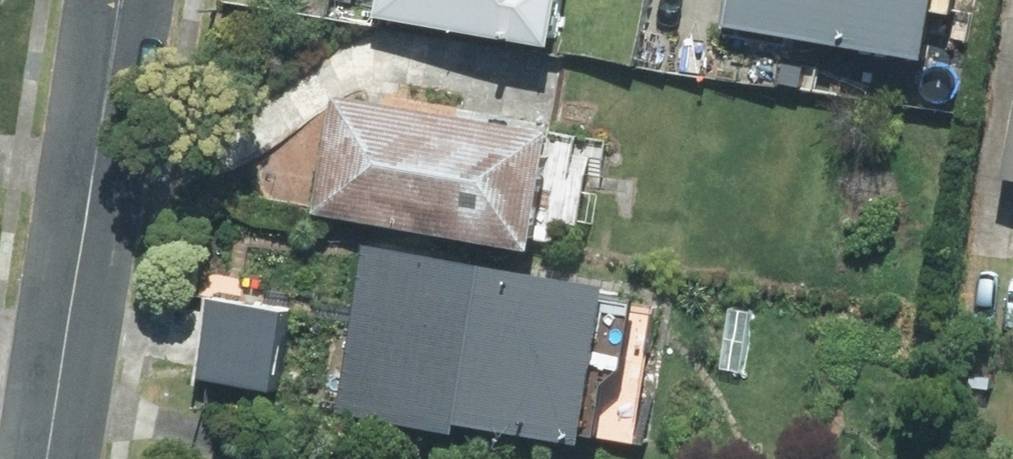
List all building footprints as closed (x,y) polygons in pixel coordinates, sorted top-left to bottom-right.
[(410,14),(578,33),(582,0),(360,0),(359,9),(410,14)] [(742,33),(959,53),(964,0),(745,0),(742,33)] [(585,117),(345,94),(333,216),(573,240),(585,117)] [(640,267),(370,244),(356,404),(626,426),(640,267)] [(313,292),(221,288),(217,381),(309,384),(313,292)]
